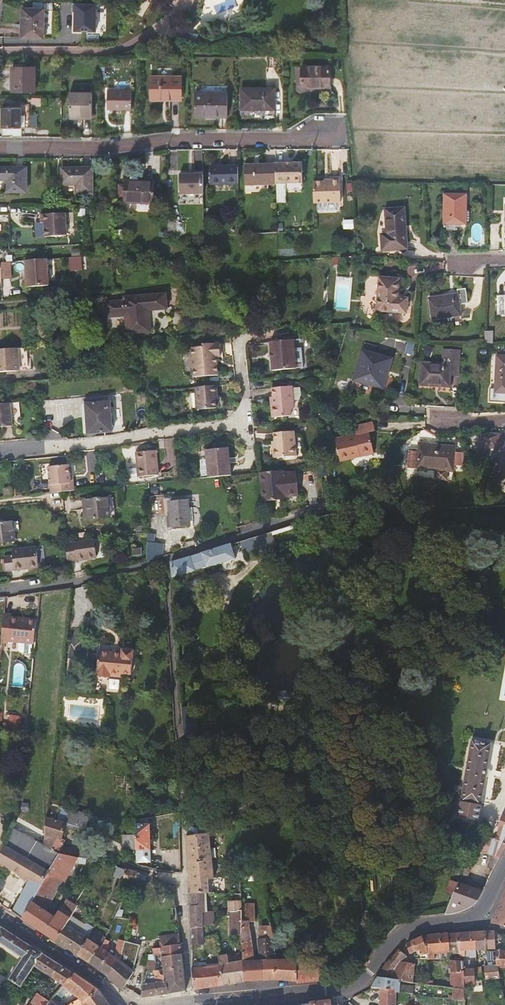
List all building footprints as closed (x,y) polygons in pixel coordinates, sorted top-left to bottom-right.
[(97,2),(71,2),(70,11),(75,11),(74,30),(96,30),(97,2)] [(22,8),(22,24),(26,24),(26,37),(43,37),(44,8),(22,8)] [(199,34),(189,32),(187,41),(197,43),(199,34)] [(330,88),(330,66),(301,65),(301,87),(330,88)] [(35,91),(35,66),(11,66),(11,92),(35,91)] [(150,76),(150,97),(168,97),(168,100),(182,100),(181,76),(150,76)] [(275,88),(240,87),(240,110),(259,110),(259,107),(274,107),(275,88)] [(131,109),(131,90),(108,90),(107,109),(131,109)] [(227,117),(227,91),(195,92),(194,117),(227,117)] [(69,118),(77,118),(78,116),(92,116),(92,92),(69,92),(69,118)] [(29,128),(29,104),(21,104),(21,108),(2,108),(2,128),(29,128)] [(275,164),(275,183),(302,183),(302,163),(275,164)] [(245,185),(275,185),(275,183),(275,164),(244,165),(245,185)] [(238,183),(237,166),(209,167),(210,184),(238,183)] [(27,167),(0,167),(0,181),(5,181),(5,192),(27,192),(27,167)] [(93,194),(93,167),(61,168),(61,186),(75,186),(75,195),(93,194)] [(203,196),(203,174),(178,175),(179,196),(203,196)] [(340,179),(330,179),(330,181),(324,181),(313,182),(313,194),(313,203),(340,202),(340,179)] [(154,181),(124,181),(124,203),(153,204),(154,181)] [(466,195),(444,194),(443,224),(465,224),(466,195)] [(407,249),(404,208),(385,209),(387,234),(381,234),(382,250),(407,249)] [(66,213),(41,214),(41,222),(44,222),(45,237),(67,236),(66,213)] [(121,249),(112,250),(113,263),(122,263),(121,249)] [(82,256),(70,256),(71,270),(82,269),(82,256)] [(52,260),(24,261),(25,288),(53,286),(52,260)] [(0,263),(0,267),(1,281),(11,281),(9,262),(0,263)] [(455,275),(457,289),(465,288),(464,276),(455,275)] [(398,278),(379,277),(376,311),(406,313),(407,298),(397,297),(398,278)] [(466,288),(465,288),(457,289),(454,290),(455,294),(429,298),(432,320),(452,317),(461,316),(459,305),(468,303),(466,288)] [(167,309),(166,294),(134,296),(135,302),(125,302),(125,300),(104,301),(105,317),(125,316),(126,334),(151,332),(149,306),(154,305),(154,310),(167,309)] [(497,295),(497,317),(504,316),(504,295),(497,295)] [(295,331),(296,342),(303,342),(302,330),(295,331)] [(484,331),(484,343),(492,343),(492,332),(484,331)] [(297,350),(296,342),(272,345),(274,370),(298,368),(298,366),(297,351),(297,350)] [(362,349),(374,353),(376,346),(364,342),(362,349)] [(268,357),(270,346),(254,343),(252,354),(268,357)] [(220,358),(218,344),(202,346),(202,348),(189,349),(190,358),(188,361),(188,362),(216,360),(216,358),(220,358)] [(484,346),(479,346),(478,354),(487,355),(487,345),(484,346)] [(27,371),(26,348),(0,350),(0,373),(27,371)] [(392,358),(374,353),(362,349),(353,379),(381,388),(386,370),(389,371),(392,358)] [(459,351),(448,350),(448,363),(442,363),(421,362),(419,385),(450,387),(450,375),(458,376),(459,351)] [(496,355),(495,388),(490,388),(489,401),(504,402),(504,355),(496,355)] [(216,360),(188,362),(189,367),(191,367),(191,378),(217,376),(216,360)] [(133,382),(123,383),(124,393),(134,392),(133,382)] [(215,408),(215,401),(214,394),(217,394),(216,385),(194,387),(196,410),(215,408)] [(274,415),(287,414),(287,409),(293,409),(296,407),(295,400),(299,400),(301,395),(300,388),(294,389),(294,386),(273,388),(274,397),(275,404),(273,404),(274,415)] [(112,432),(110,401),(85,403),(88,434),(112,432)] [(0,404),(0,428),(12,426),(9,403),(0,403),(0,404)] [(360,434),(355,435),(335,440),(339,461),(354,458),(353,454),(372,450),(369,433),(374,431),(372,424),(358,427),(360,434)] [(272,431),(273,439),(274,445),(271,445),(272,456),(294,454),(292,429),(272,431)] [(502,436),(495,437),(478,443),(480,450),(483,450),(496,482),(504,478),(504,445),(502,436)] [(409,453),(408,463),(408,467),(436,470),(435,479),(447,480),(448,471),(453,471),(455,446),(418,443),(417,452),(409,451),(409,453)] [(232,470),(229,448),(207,450),(210,473),(232,470)] [(150,483),(159,482),(156,458),(137,460),(139,484),(150,483)] [(74,491),(73,482),(70,483),(69,472),(68,464),(49,466),(51,493),(74,491)] [(262,501),(275,500),(275,496),(284,495),(284,496),(298,495),(295,471),(281,472),(281,470),(260,472),(262,501)] [(112,497),(90,499),(91,512),(88,512),(89,519),(114,516),(112,497)] [(190,525),(188,500),(169,502),(170,517),(166,517),(167,527),(190,525)] [(15,541),(13,521),(0,523),(0,543),(15,541)] [(153,536),(147,536),(146,560),(161,557),(161,545),(153,545),(153,536)] [(67,561),(84,558),(84,556),(95,554),(93,539),(65,543),(64,543),(67,561)] [(235,558),(230,544),(198,554),(170,561),(171,577),(172,577),(181,574),(235,558)] [(37,546),(13,549),(14,555),(6,556),(7,571),(16,570),(24,569),(24,566),(39,565),(37,546)] [(142,554),(142,547),(133,549),(134,555),(142,554)] [(172,577),(173,590),(182,589),(183,589),(181,574),(172,577)] [(36,620),(10,618),(10,615),(4,615),(3,629),(1,643),(7,644),(8,642),(19,643),(18,650),(20,653),(30,654),(31,644),(34,644),(36,620)] [(121,655),(97,653),(95,678),(107,680),(108,675),(119,677),(119,675),(129,676),(131,653),(121,652),(121,655)] [(110,678),(110,688),(119,688),(120,678),(110,678)] [(5,727),(20,728),(21,716),(9,714),(9,723),(5,723),(5,719),(0,719),(0,726),(5,727)] [(458,816),(472,818),(478,819),(491,743),(471,740),(463,786),(458,816)] [(48,793),(47,812),(50,813),(62,817),(67,818),(87,824),(91,807),(48,793)] [(62,817),(50,813),(47,812),(43,845),(59,854),(75,857),(80,858),(82,858),(83,850),(63,846),(65,837),(63,837),(67,818),(62,817)] [(488,853),(491,854),(496,855),(499,856),(504,845),(504,814),(503,813),(496,828),(488,853)] [(137,850),(137,863),(151,862),(151,824),(136,824),(137,839),(137,840),(137,850)] [(471,824),(468,841),(477,842),(478,833),(475,832),(477,825),(471,824)] [(209,879),(218,878),(218,874),(214,874),(212,858),(216,858),(216,849),(211,849),(210,834),(214,834),(213,826),(187,829),(188,836),(186,836),(189,873),(208,872),(209,879)] [(59,854),(43,845),(13,828),(7,845),(0,859),(0,870),(2,864),(29,880),(12,911),(23,918),(59,854)] [(137,850),(137,840),(126,840),(127,852),(137,850)] [(56,918),(46,911),(41,908),(58,878),(63,880),(75,857),(59,854),(23,918),(22,919),(37,929),(55,941),(56,940),(72,914),(73,914),(77,907),(74,905),(75,904),(68,899),(62,907),(56,918)] [(488,866),(492,867),(496,855),(491,854),(488,866)] [(41,908),(46,911),(60,885),(64,886),(80,858),(75,857),(63,880),(58,878),(41,908)] [(115,876),(125,878),(125,870),(125,869),(118,867),(115,876)] [(139,873),(125,870),(125,878),(125,882),(137,882),(147,883),(147,882),(147,881),(149,881),(149,878),(141,874),(139,873)] [(210,893),(209,879),(208,872),(189,873),(190,894),(192,894),(202,893),(209,893),(210,893)] [(453,895),(458,882),(451,879),(446,892),(453,895)] [(314,889),(313,880),(309,880),(305,882),(305,887),(310,889),(314,889)] [(482,891),(458,882),(453,895),(446,913),(445,914),(452,913),(459,911),(466,909),(471,906),(474,903),(477,901),(481,894),(482,891)] [(501,897),(491,923),(504,926),(504,887),(501,897)] [(216,925),(215,917),(215,910),(208,911),(208,903),(203,904),(202,893),(192,894),(193,906),(191,906),(192,928),(204,927),(206,927),(206,925),(216,925)] [(241,894),(237,894),(237,901),(229,901),(230,911),(242,911),(241,904),(241,894)] [(254,903),(241,904),(242,911),(243,935),(244,961),(245,982),(250,981),(258,981),(263,981),(262,966),(262,960),(254,960),(249,922),(255,922),(254,903)] [(124,910),(119,908),(115,918),(122,918),(124,910)] [(232,935),(243,935),(242,911),(230,911),(230,915),(232,935)] [(273,932),(283,931),(280,913),(270,914),(272,926),(273,932)] [(76,917),(72,914),(56,940),(67,948),(78,955),(88,938),(91,930),(92,926),(87,923),(84,924),(78,933),(69,927),(76,917)] [(261,927),(261,939),(268,938),(272,938),(275,938),(273,932),(272,926),(261,927)] [(0,929),(0,943),(23,958),(9,979),(15,983),(21,987),(23,983),(35,966),(43,955),(37,951),(2,927),(0,929)] [(193,930),(193,944),(204,945),(204,939),(204,927),(192,928),(193,930)] [(486,950),(495,949),(493,929),(485,930),(486,950)] [(102,948),(105,940),(91,930),(88,938),(78,955),(89,963),(100,946),(102,948)] [(272,938),(273,950),(297,948),(296,933),(296,930),(283,931),(273,932),(275,938),(272,938)] [(475,940),(475,950),(486,950),(485,930),(475,931),(469,931),(469,940),(475,940)] [(467,951),(475,950),(475,940),(469,940),(469,931),(458,932),(459,956),(463,956),(465,956),(465,951),(467,951)] [(434,953),(449,952),(448,933),(439,934),(439,932),(422,936),(426,949),(426,953),(427,959),(435,959),(434,953)] [(454,957),(459,956),(458,932),(448,933),(449,952),(450,960),(454,960),(454,957)] [(160,936),(161,947),(180,944),(180,941),(179,933),(160,936)] [(421,954),(426,953),(426,949),(422,936),(409,941),(413,952),(419,951),(421,954)] [(106,938),(105,940),(102,948),(100,946),(89,963),(94,966),(108,976),(120,961),(125,941),(126,940),(125,940),(119,939),(115,956),(108,952),(110,945),(107,943),(109,940),(106,938)] [(274,959),(273,950),(272,938),(268,938),(261,939),(259,939),(262,960),(262,966),(263,981),(275,980),(297,982),(298,960),(298,959),(274,959)] [(125,941),(120,961),(108,976),(123,989),(125,986),(134,972),(133,970),(139,945),(125,941)] [(153,954),(155,970),(159,970),(158,958),(161,957),(164,976),(166,976),(168,993),(186,990),(180,944),(161,947),(153,948),(153,954)] [(377,976),(400,980),(407,981),(412,982),(415,964),(407,963),(409,954),(404,945),(402,946),(386,960),(377,976)] [(495,949),(495,955),(486,956),(487,965),(497,964),(498,967),(504,967),(504,950),(495,949)] [(155,970),(153,954),(149,955),(147,971),(155,970)] [(35,966),(61,983),(64,985),(73,974),(43,955),(35,966)] [(245,982),(244,961),(229,963),(227,955),(218,956),(219,964),(222,985),(242,983),(245,982)] [(321,957),(298,960),(297,982),(297,984),(321,981),(321,980),(321,957)] [(463,968),(463,967),(463,960),(454,960),(450,960),(450,964),(449,969),(444,969),(447,977),(445,978),(448,987),(452,988),(464,990),(464,984),(463,970),(463,968)] [(204,966),(192,968),(192,971),(194,989),(222,985),(219,964),(204,966)] [(497,964),(487,965),(483,965),(485,984),(500,983),(498,967),(497,964)] [(474,967),(463,967),(463,968),(463,970),(464,984),(475,984),(474,967)] [(160,975),(159,970),(155,970),(147,971),(142,997),(164,994),(168,993),(166,976),(164,976),(160,975)] [(73,974),(64,985),(79,999),(83,1003),(99,990),(98,989),(74,973),(73,974)] [(406,993),(407,985),(399,984),(400,980),(377,976),(373,983),(370,987),(380,989),(396,991),(399,992),(406,993)] [(64,985),(61,983),(47,999),(50,1001),(52,999),(64,985)] [(447,998),(464,1001),(464,990),(452,988),(453,994),(448,995),(447,998)] [(396,991),(380,989),(380,1004),(395,1004),(396,991)] [(69,1004),(111,1004),(101,993),(99,990),(83,1003),(79,999),(69,1004)] [(50,1001),(47,999),(38,993),(30,1004),(48,1004),(50,1001)]
